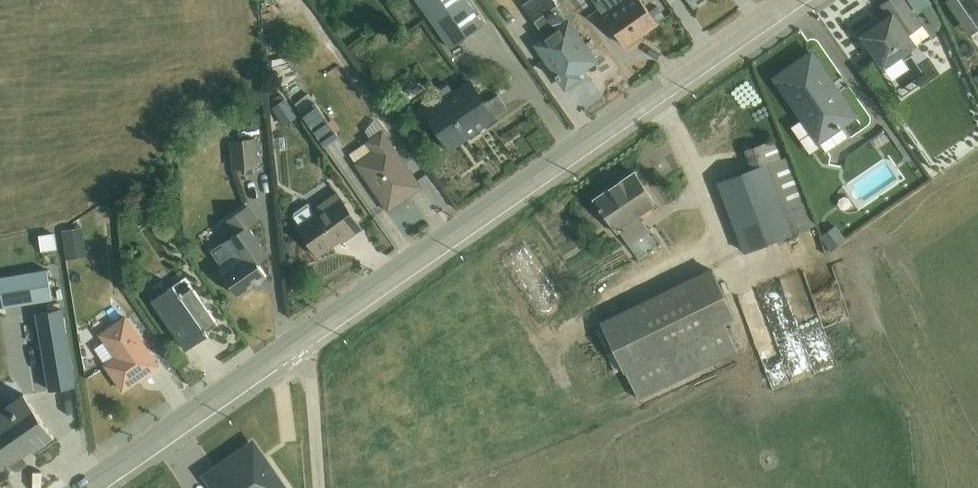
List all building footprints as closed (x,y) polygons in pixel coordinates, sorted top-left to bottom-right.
[(450,46),(483,24),(467,0),(418,0),(450,46)] [(522,4),(534,20),(549,10),(543,0),(528,0),(522,4)] [(534,20),(544,35),(533,42),(559,78),(566,86),(579,77),(577,74),(596,60),(554,0),(543,0),(549,10),(534,20)] [(596,4),(624,45),(657,22),(642,0),(601,0),(596,4)] [(900,57),(917,45),(909,33),(923,24),(906,0),(886,0),(880,5),(888,16),(862,35),(884,67),(900,57)] [(918,13),(933,3),(930,0),(909,0),(918,13)] [(977,24),(977,0),(961,0),(977,24)] [(812,52),(775,77),(826,151),(848,136),(842,127),(856,117),(812,52)] [(288,57),(269,61),(270,68),(272,67),(282,85),(296,75),(288,57)] [(900,57),(884,67),(893,80),(909,69),(900,57)] [(328,60),(314,69),(325,87),(339,78),(328,60)] [(465,130),(468,134),(507,107),(497,93),(486,101),(470,77),(424,109),(447,142),(465,130)] [(297,92),(290,98),(324,146),(339,136),(309,92),(301,98),(297,92)] [(278,104),(272,108),(284,126),(298,116),(286,98),(285,99),(282,94),(274,99),(278,104)] [(366,142),(350,153),(388,209),(421,187),(375,120),(365,130),(370,137),(365,141),(366,142)] [(465,130),(447,142),(451,147),(468,134),(465,130)] [(257,137),(230,140),(232,168),(259,166),(257,137)] [(752,168),(719,181),(745,251),(815,224),(789,155),(781,158),(774,139),(746,149),(752,168)] [(629,245),(649,232),(638,215),(656,203),(635,171),(594,199),(603,212),(601,213),(608,223),(610,222),(617,233),(620,231),(629,245)] [(315,213),(299,224),(296,226),(308,244),(307,244),(311,250),(315,251),(318,256),(342,239),(343,241),(362,228),(336,191),(312,208),(315,213)] [(315,213),(312,208),(308,203),(293,214),(299,224),(315,213)] [(234,234),(211,250),(220,264),(217,266),(238,295),(254,285),(255,286),(264,280),(263,278),(267,275),(258,262),(266,256),(267,253),(248,225),(258,218),(248,204),(225,220),(234,234)] [(836,224),(820,235),(830,250),(846,239),(836,224)] [(82,227),(64,230),(68,258),(87,255),(82,227)] [(55,232),(39,235),(41,250),(57,248),(55,232)] [(649,232),(629,245),(639,259),(658,246),(649,232)] [(710,267),(601,320),(624,372),(626,372),(638,398),(737,350),(724,322),(735,317),(710,267)] [(0,277),(0,283),(4,306),(52,298),(47,268),(0,277)] [(185,276),(151,300),(186,350),(208,334),(206,331),(218,323),(185,276)] [(62,308),(37,313),(50,389),(75,385),(62,308)] [(103,341),(95,347),(106,362),(105,362),(123,389),(138,379),(137,377),(142,373),(146,378),(150,374),(148,372),(158,365),(125,315),(98,333),(103,341)] [(2,480),(26,464),(21,456),(31,449),(33,452),(54,437),(25,394),(10,404),(0,390),(0,477),(2,480)] [(254,439),(202,475),(212,487),(216,487),(208,475),(227,462),(230,467),(237,462),(234,457),(253,444),(282,486),(279,487),(288,487),(254,439)] [(282,486),(253,444),(234,457),(237,462),(230,467),(227,462),(208,475),(216,487),(279,487),(282,486)]
